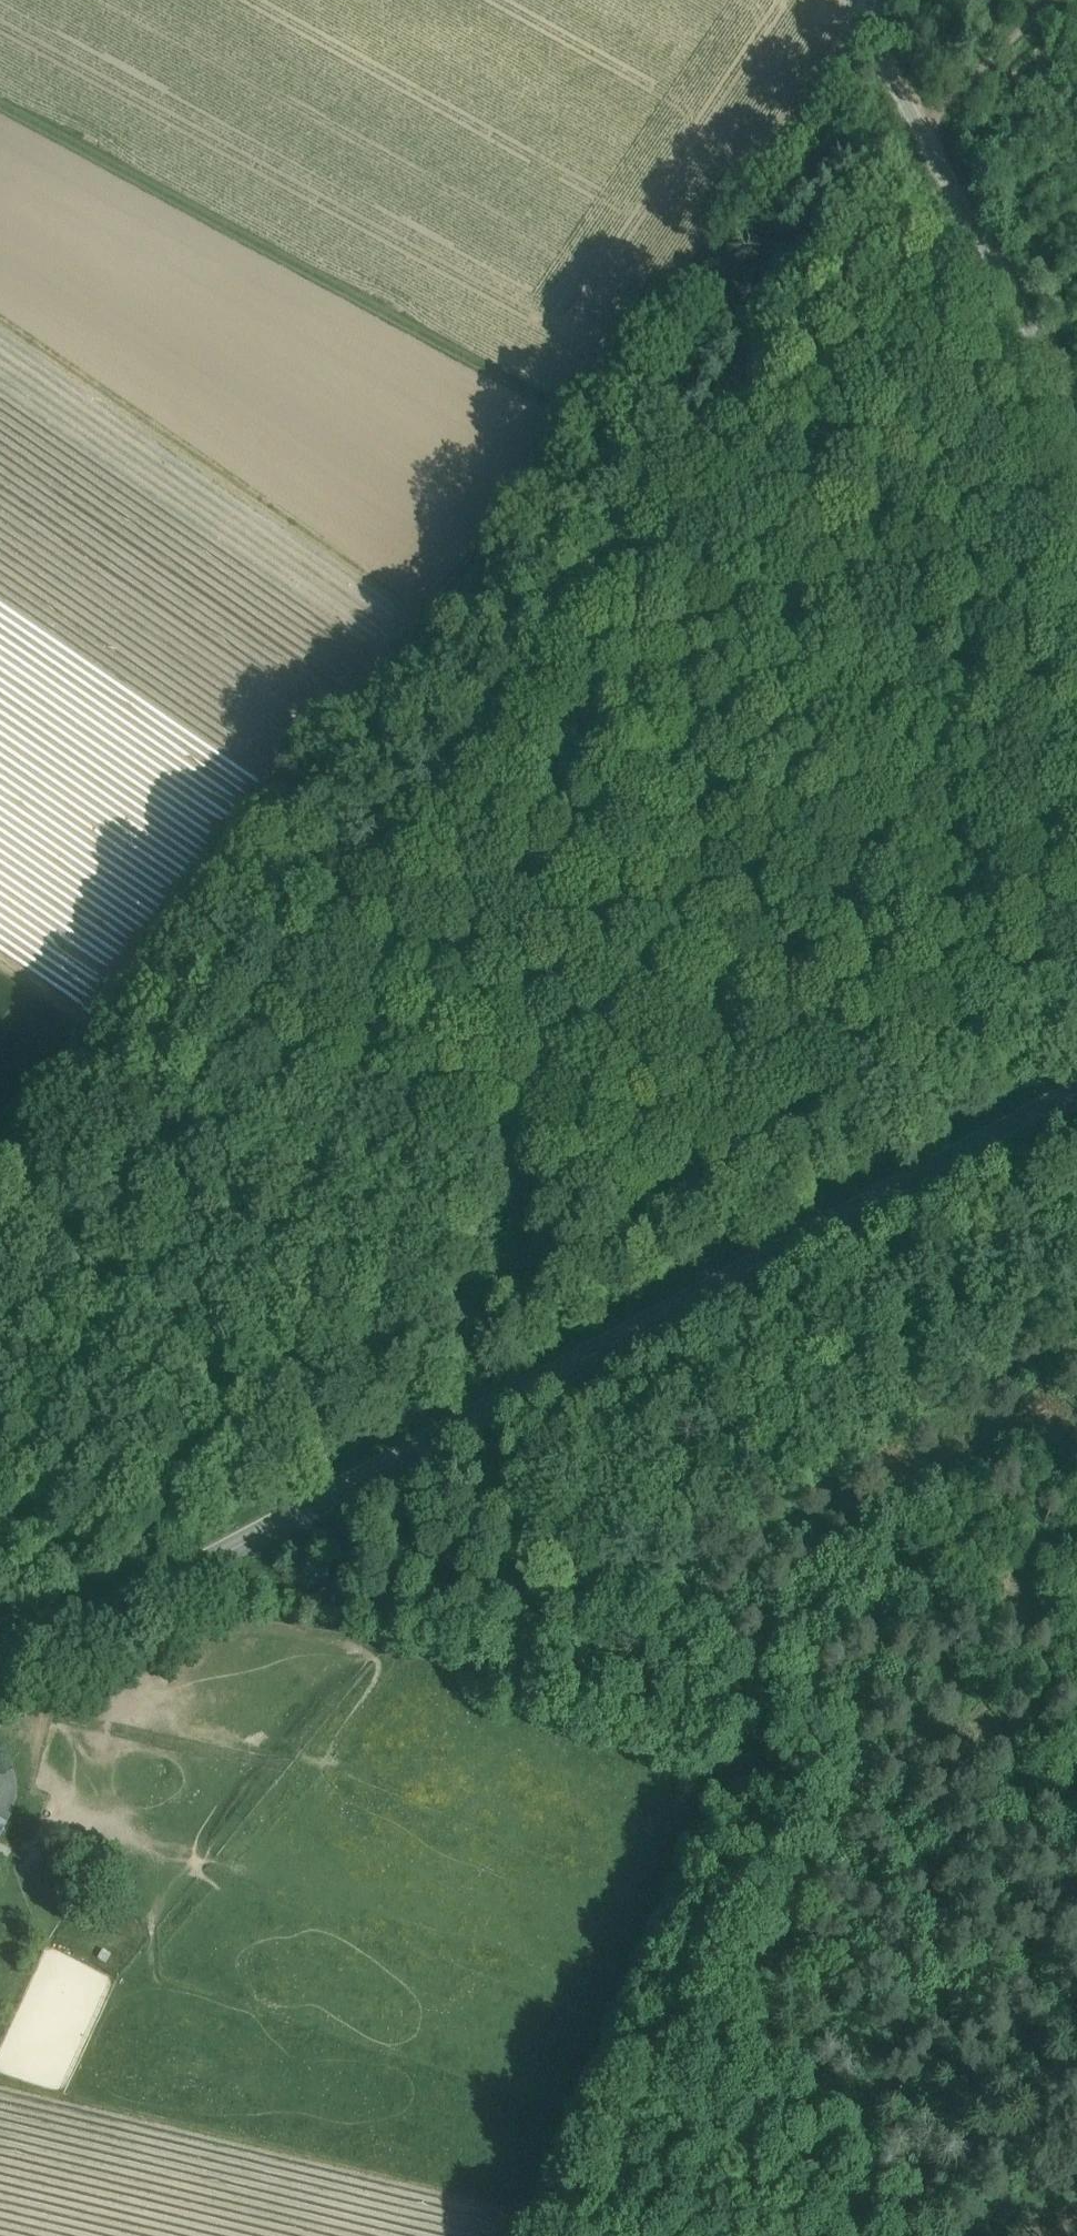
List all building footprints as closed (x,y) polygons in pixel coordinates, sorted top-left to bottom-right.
[(0,1772),(0,1826),(4,1829),(8,1831),(17,1817),(22,1800),(20,1772),(4,1766),(0,1772)]
